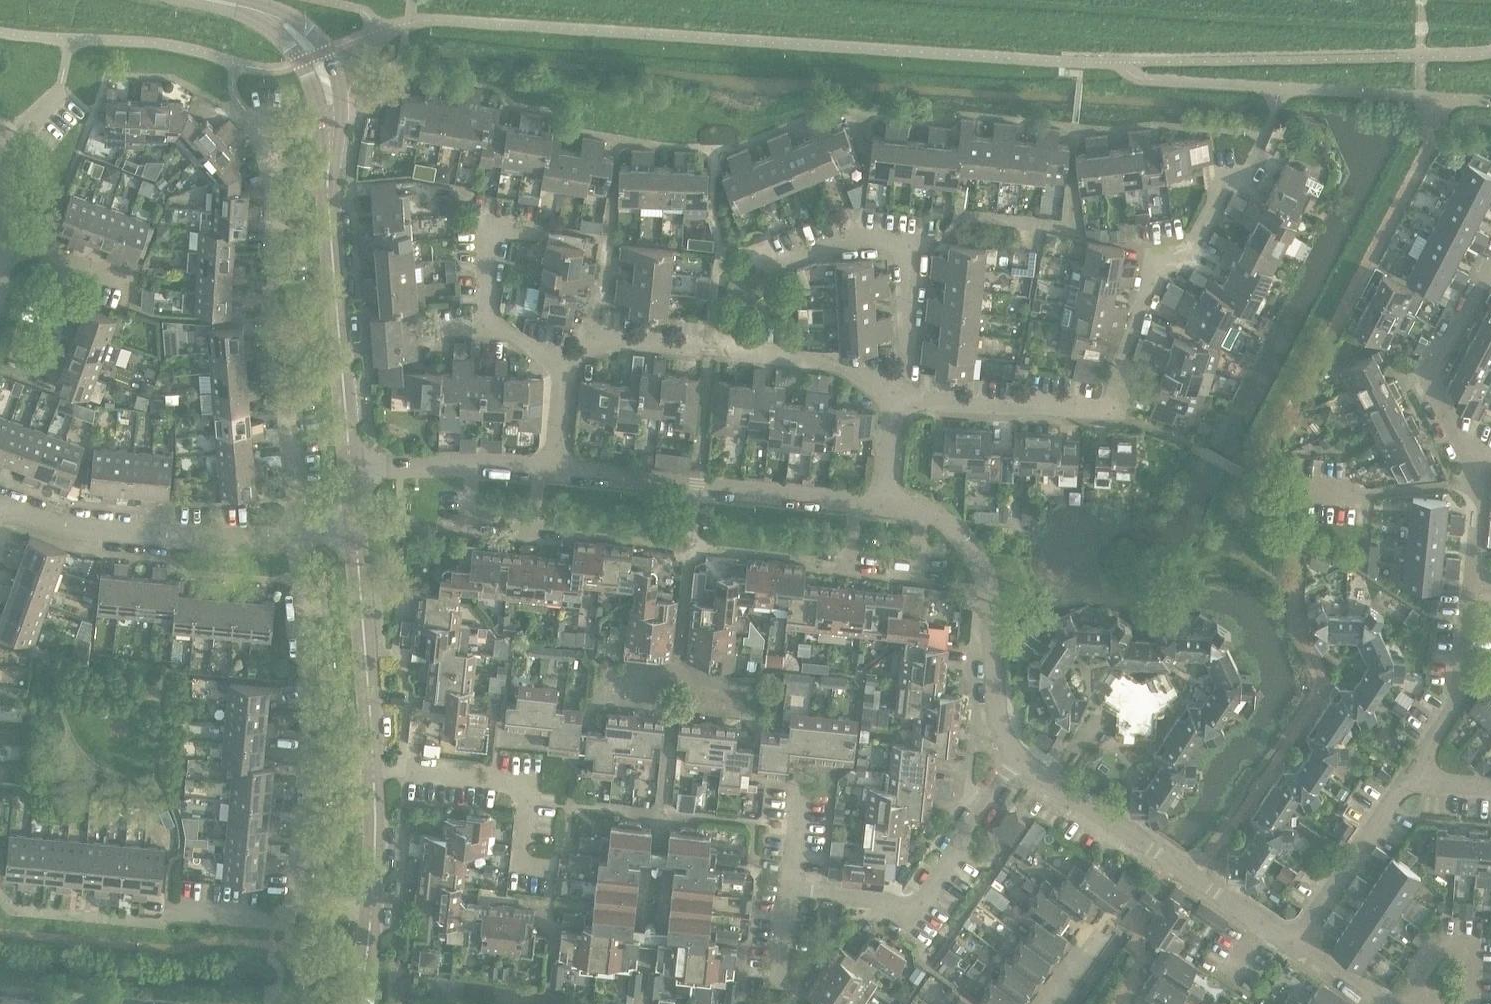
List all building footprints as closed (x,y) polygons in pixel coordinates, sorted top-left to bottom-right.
[(142,82),(142,89),(151,90),(151,82),(142,82)] [(426,97),(420,139),(443,143),(444,137),(442,137),(447,100),(437,99),(439,83),(428,82),(426,97)] [(108,98),(105,135),(106,144),(127,145),(130,100),(117,99),(118,88),(108,87),(108,98)] [(442,137),(444,137),(463,140),(471,89),(461,87),(459,102),(447,100),(442,137)] [(130,100),(127,145),(146,146),(148,143),(148,138),(148,137),(151,90),(142,89),(141,101),(130,100)] [(471,89),(463,140),(462,147),(481,150),(482,151),(489,107),(479,105),(482,90),(471,89)] [(148,137),(148,138),(175,140),(176,140),(189,113),(188,113),(171,112),(171,103),(158,102),(159,90),(151,90),(148,137)] [(404,136),(420,139),(426,97),(390,91),(381,142),(403,146),(404,136)] [(482,151),(481,150),(480,158),(502,162),(508,126),(498,124),(501,109),(489,107),(482,151)] [(189,113),(176,140),(194,161),(196,160),(231,129),(225,122),(216,130),(207,120),(200,126),(189,113)] [(508,126),(502,162),(501,170),(522,173),(523,165),(532,114),(522,113),(520,128),(508,126)] [(532,114),(523,165),(522,173),(543,177),(544,169),(545,169),(551,133),(540,131),(543,116),(532,114)] [(818,120),(837,168),(859,159),(845,125),(834,130),(828,116),(818,120)] [(804,142),(818,176),(837,168),(818,120),(809,124),(814,138),(804,142)] [(958,182),(959,172),(981,174),(983,137),(972,136),(973,121),(962,120),(959,145),(961,146),(958,172),(959,172),(958,182)] [(873,136),(869,181),(892,183),(892,175),(898,124),(887,123),(885,138),(873,136)] [(983,137),(981,174),(1001,176),(1006,124),(995,123),(993,138),(983,137)] [(898,124),(892,175),(913,178),(914,178),(917,141),(906,140),(908,125),(898,124)] [(1006,124),(1001,176),(1022,178),(1026,141),(1015,140),(1016,125),(1006,124)] [(914,178),(913,178),(912,186),(935,188),(935,179),(941,128),(930,127),(928,142),(917,141),(914,178)] [(1026,141),(1022,178),(1043,180),(1049,128),(1038,127),(1036,142),(1026,141)] [(935,179),(935,188),(957,190),(958,182),(959,172),(958,172),(961,146),(959,145),(950,144),(951,129),(941,128),(935,179)] [(1049,128),(1043,180),(1065,183),(1069,146),(1058,145),(1059,130),(1049,128)] [(196,160),(194,161),(213,182),(215,181),(241,172),(236,166),(243,160),(228,143),(236,135),(231,129),(196,160)] [(1140,131),(1146,182),(1167,179),(1163,144),(1152,145),(1150,130),(1140,131)] [(1120,149),(1125,185),(1146,182),(1140,131),(1129,132),(1131,148),(1120,149)] [(1299,131),(1294,140),(1305,146),(1310,137),(1299,131)] [(779,136),(798,184),(818,176),(804,142),(794,146),(788,132),(779,136)] [(544,169),(543,177),(541,184),(564,188),(570,151),(560,150),(562,135),(551,133),(545,169),(544,169)] [(1097,136),(1103,188),(1125,185),(1120,149),(1109,150),(1107,135),(1097,136)] [(765,159),(778,192),(798,184),(779,136),(769,140),(775,154),(765,159)] [(1077,155),(1081,190),(1103,188),(1097,136),(1086,138),(1088,153),(1077,155)] [(1163,144),(1167,179),(1193,176),(1191,164),(1214,161),(1211,137),(1163,144)] [(570,151),(564,188),(586,191),(594,140),(583,138),(581,153),(570,151)] [(594,140),(586,191),(608,195),(614,158),(602,157),(605,142),(594,140)] [(366,141),(364,142),(359,165),(374,168),(378,144),(366,141)] [(739,153),(758,200),(778,192),(765,159),(754,163),(748,149),(739,153)] [(620,166),(619,202),(642,203),(644,151),(632,151),(632,166),(620,166)] [(644,151),(642,203),(664,204),(665,167),(654,167),(654,151),(644,151)] [(1459,180),(1489,195),(1490,192),(1490,173),(1487,171),(1490,163),(1490,159),(1475,151),(1469,162),(1459,180)] [(665,167),(664,204),(664,211),(683,211),(683,213),(685,213),(687,152),(675,152),(675,167),(665,167)] [(687,152),(685,213),(707,214),(708,168),(697,168),(697,153),(687,152)] [(724,176),(738,209),(758,200),(739,153),(729,157),(735,171),(724,176)] [(94,161),(90,172),(102,176),(106,165),(94,161)] [(416,161),(413,175),(415,176),(428,178),(429,171),(424,163),(416,161)] [(140,163),(136,172),(142,174),(143,173),(146,163),(145,163),(140,163)] [(1287,164),(1269,198),(1284,206),(1296,212),(1301,214),(1313,192),(1318,195),(1324,183),(1308,175),(1287,164)] [(107,165),(103,177),(115,181),(119,169),(107,165)] [(214,182),(212,210),(260,213),(260,205),(249,204),(250,190),(240,190),(241,172),(215,181),(213,182),(214,182)] [(164,176),(157,182),(162,188),(169,182),(164,176)] [(1459,180),(1450,198),(1480,212),(1489,195),(1459,180)] [(372,184),(375,222),(411,219),(409,194),(396,195),(395,182),(372,184)] [(451,192),(438,193),(440,215),(453,213),(451,192)] [(1234,193),(1229,201),(1246,210),(1272,223),(1291,234),(1301,214),(1296,212),(1284,206),(1269,198),(1264,207),(1252,201),(1251,201),(1250,200),(1234,192),(1234,193)] [(520,193),(519,200),(539,204),(540,197),(520,193)] [(68,244),(76,247),(92,202),(71,195),(59,228),(72,233),(68,244)] [(1450,198),(1440,217),(1470,231),(1480,212),(1450,198)] [(92,202),(76,247),(84,250),(88,239),(99,243),(111,209),(92,202)] [(866,210),(875,211),(876,203),(867,202),(866,210)] [(933,205),(931,217),(940,218),(943,219),(944,206),(933,205)] [(111,209),(99,243),(110,247),(106,258),(114,261),(130,216),(111,209)] [(202,209),(201,228),(212,229),(212,230),(247,233),(248,221),(259,221),(260,213),(212,210),(202,209)] [(1246,210),(1241,219),(1254,226),(1249,236),(1281,253),(1291,234),(1272,223),(1246,210)] [(1149,211),(1136,213),(1137,223),(1150,221),(1149,211)] [(130,216),(114,261),(122,264),(126,253),(138,257),(150,223),(130,216)] [(1440,217),(1429,239),(1458,255),(1470,231),(1440,217)] [(376,232),(361,233),(362,245),(412,241),(411,219),(375,222),(376,232)] [(593,220),(591,230),(602,231),(604,222),(593,220)] [(158,225),(157,239),(170,239),(170,226),(158,225)] [(768,225),(759,229),(763,239),(771,237),(772,236),(768,225)] [(1095,230),(1093,238),(1098,239),(1108,240),(1110,241),(1108,229),(1095,227),(1095,230)] [(199,228),(197,250),(234,252),(235,240),(246,241),(247,233),(212,230),(212,229),(201,228),(199,228)] [(1124,228),(1110,230),(1111,241),(1125,239),(1124,228)] [(1470,246),(1480,252),(1481,252),(1489,236),(1479,231),(1470,246)] [(1047,234),(1045,243),(1055,245),(1057,236),(1049,234),(1047,234)] [(1418,234),(1409,251),(1419,257),(1449,273),(1458,255),(1429,239),(1418,234)] [(1231,239),(1226,248),(1271,272),(1281,253),(1249,236),(1244,246),(1231,239)] [(702,237),(701,249),(706,250),(713,249),(713,238),(702,237)] [(362,245),(363,255),(378,254),(379,265),(414,262),(412,241),(362,245)] [(549,242),(545,264),(596,272),(597,262),(582,259),(584,248),(549,242)] [(1088,242),(1083,263),(1134,274),(1136,263),(1121,260),(1123,249),(1088,242)] [(934,254),(933,263),(984,270),(987,248),(951,244),(950,256),(934,254)] [(637,258),(636,268),(672,271),(674,251),(623,245),(622,257),(637,258)] [(1226,248),(1221,258),(1235,265),(1230,275),(1262,291),(1271,272),(1226,248)] [(188,270),(197,270),(245,273),(245,265),(234,264),(234,252),(197,250),(189,250),(188,270)] [(1419,257),(1408,278),(1438,293),(1449,273),(1419,257)] [(457,259),(446,259),(447,281),(459,280),(457,259)] [(837,263),(838,285),(890,283),(889,272),(874,273),(873,261),(837,263)] [(1074,261),(1069,283),(1115,292),(1117,282),(1132,285),(1134,274),(1083,263),(1074,261)] [(380,276),(365,277),(366,288),(416,284),(424,283),(422,262),(414,262),(379,265),(380,276)] [(947,277),(946,286),(982,290),(984,270),(933,263),(932,275),(947,277)] [(545,264),(541,286),(577,291),(579,280),(594,283),(596,272),(545,264)] [(619,278),(618,289),(670,292),(672,271),(636,268),(635,280),(619,278)] [(197,270),(195,291),(232,293),(233,281),(244,282),(245,273),(197,270)] [(1451,284),(1461,289),(1462,289),(1469,275),(1458,270),(1451,284)] [(1211,277),(1206,287),(1234,301),(1238,303),(1237,304),(1251,311),(1252,310),(1262,291),(1230,275),(1225,284),(1211,277)] [(1368,290),(1414,314),(1424,296),(1384,275),(1378,286),(1372,283),(1368,290)] [(366,288),(367,298),(381,296),(382,308),(426,305),(424,283),(416,284),(366,288)] [(838,285),(839,307),(875,306),(875,294),(890,293),(890,283),(838,285)] [(1069,283),(1065,304),(1126,316),(1128,305),(1113,302),(1115,292),(1069,283)] [(549,312),(548,322),(547,325),(571,329),(577,291),(541,286),(537,310),(549,312)] [(697,286),(696,296),(709,297),(710,287),(697,286)] [(930,297),(929,308),(980,313),(982,290),(946,286),(945,299),(930,297)] [(1187,289),(1182,299),(1196,306),(1228,322),(1237,304),(1238,303),(1234,301),(1206,287),(1201,296),(1187,289)] [(632,301),(631,313),(667,316),(670,292),(618,289),(617,299),(632,301)] [(231,305),(232,293),(195,291),(185,290),(183,311),(194,312),(194,313),(242,315),(243,306),(231,305)] [(1166,290),(1161,300),(1165,302),(1178,308),(1191,315),(1186,326),(1218,342),(1230,348),(1240,328),(1228,322),(1196,306),(1182,299),(1166,290)] [(1365,312),(1396,328),(1406,334),(1416,316),(1414,315),(1414,314),(1368,290),(1364,298),(1370,301),(1365,312)] [(460,293),(447,294),(448,303),(461,302),(460,293)] [(1035,298),(1033,309),(1040,311),(1042,299),(1035,298)] [(508,301),(506,311),(515,313),(517,304),(517,303),(508,301)] [(142,303),(142,307),(155,312),(155,304),(142,303)] [(1060,326),(1062,326),(1106,334),(1109,324),(1124,327),(1126,316),(1065,304),(1060,326)] [(839,307),(840,328),(892,327),(891,315),(876,316),(875,306),(839,307)] [(70,315),(66,324),(112,340),(119,320),(85,308),(81,319),(70,315)] [(943,320),(942,331),(978,334),(980,313),(929,308),(927,318),(943,320)] [(1386,346),(1396,328),(1365,312),(1359,322),(1353,319),(1349,327),(1386,346)] [(376,362),(379,361),(403,359),(419,358),(417,337),(410,338),(407,313),(372,316),(376,362)] [(1490,338),(1490,315),(1487,313),(1481,324),(1475,320),(1471,328),(1490,338)] [(809,318),(799,318),(800,328),(800,329),(809,328),(809,318)] [(75,337),(71,348),(104,360),(115,364),(122,344),(112,340),(66,324),(64,333),(75,337)] [(1077,355),(1073,377),(1097,381),(1106,334),(1062,326),(1057,351),(1077,355)] [(208,330),(210,352),(257,348),(257,339),(245,340),(244,327),(208,330)] [(842,351),(850,350),(878,349),(877,337),(892,337),(892,327),(840,328),(842,351)] [(1468,349),(1490,361),(1490,338),(1471,328),(1467,336),(1473,339),(1468,349)] [(925,340),(924,350),(975,356),(978,334),(942,331),(941,341),(925,340)] [(1422,335),(1420,340),(1426,344),(1429,339),(1422,335)] [(1154,353),(1215,372),(1221,351),(1175,337),(1172,348),(1157,343),(1154,353)] [(1419,341),(1414,350),(1422,354),(1427,345),(1419,341)] [(179,344),(166,346),(166,354),(180,353),(179,344)] [(97,378),(98,379),(104,360),(71,348),(67,359),(55,355),(53,362),(97,378)] [(210,352),(212,372),(247,369),(246,357),(258,356),(257,348),(210,352)] [(1165,368),(1162,379),(1206,393),(1208,393),(1215,372),(1154,353),(1136,348),(1133,358),(1151,363),(1151,364),(1165,368)] [(1490,384),(1490,381),(1490,361),(1468,349),(1462,360),(1456,357),(1453,364),(1490,384)] [(938,363),(937,374),(973,378),(975,356),(924,350),(923,361),(938,363)] [(1341,369),(1351,388),(1383,372),(1377,362),(1383,359),(1379,350),(1341,369)] [(620,386),(616,421),(637,423),(639,423),(640,414),(638,414),(643,373),(644,357),(645,355),(633,353),(633,356),(633,357),(631,372),(631,379),(630,387),(620,386)] [(1024,354),(1021,365),(1030,367),(1032,356),(1024,354)] [(442,374),(441,409),(462,410),(465,358),(454,358),(453,374),(442,374)] [(465,358),(462,410),(482,411),(484,411),(485,376),(474,375),(475,359),(465,358)] [(638,414),(640,414),(660,417),(665,375),(666,359),(655,358),(654,374),(643,373),(638,414)] [(415,408),(441,409),(442,374),(404,372),(403,359),(379,361),(381,382),(394,381),(393,395),(416,396),(415,408)] [(484,411),(482,411),(481,417),(505,418),(507,377),(508,360),(496,360),(496,376),(485,376),(484,411)] [(61,375),(57,388),(90,400),(91,397),(100,401),(107,383),(97,379),(98,379),(97,378),(53,362),(50,371),(61,375)] [(1480,402),(1490,384),(1453,364),(1449,372),(1454,375),(1448,386),(1459,392),(1454,402),(1456,406),(1479,418),(1486,405),(1480,402)] [(149,365),(146,373),(154,376),(156,370),(157,368),(149,365)] [(212,372),(213,392),(261,388),(260,380),(248,381),(247,369),(212,372)] [(753,385),(750,426),(749,436),(769,437),(770,438),(775,387),(764,386),(766,370),(755,369),(753,385)] [(769,437),(768,446),(769,447),(791,449),(792,440),(795,405),(784,403),(785,388),(787,370),(777,369),(775,387),(770,438),(769,437)] [(809,375),(808,389),(819,390),(820,374),(820,373),(810,371),(809,375)] [(1351,388),(1360,406),(1398,387),(1393,379),(1388,382),(1383,372),(1351,388)] [(665,375),(660,417),(676,418),(675,427),(695,430),(701,379),(665,375)] [(507,377),(505,418),(519,419),(519,429),(541,430),(543,379),(507,377)] [(1199,416),(1206,393),(1162,379),(1151,415),(1174,422),(1178,410),(1199,416)] [(16,380),(12,392),(20,395),(24,383),(16,380)] [(144,381),(140,393),(151,397),(155,385),(144,381)] [(715,403),(712,432),(733,434),(734,424),(750,426),(753,385),(718,381),(715,403)] [(582,382),(580,405),(593,407),(591,418),(616,421),(620,386),(582,382)] [(1362,424),(1364,428),(1401,408),(1396,398),(1402,395),(1398,387),(1360,406),(1368,421),(1362,424)] [(213,392),(215,413),(251,410),(250,398),(261,397),(261,388),(213,392)] [(792,440),(791,449),(812,451),(813,442),(819,390),(808,389),(806,406),(795,405),(792,440)] [(819,390),(813,442),(831,444),(835,445),(838,411),(839,409),(831,408),(827,407),(829,391),(819,390)] [(139,392),(135,406),(146,410),(151,397),(140,393),(139,392)] [(152,398),(151,411),(164,412),(165,399),(152,398)] [(1332,406),(1320,412),(1325,423),(1337,418),(1332,406)] [(1401,408),(1364,428),(1365,430),(1371,428),(1379,443),(1416,423),(1412,415),(1407,418),(1401,408)] [(839,409),(835,445),(860,447),(861,435),(874,436),(876,413),(864,411),(839,409)] [(215,413),(217,434),(264,430),(263,422),(252,423),(251,410),(215,413)] [(11,420),(0,416),(0,451),(11,420)] [(0,451),(0,471),(1,471),(5,460),(16,464),(29,426),(11,420),(0,451)] [(1200,421),(1198,430),(1209,433),(1211,424),(1200,421)] [(1416,423),(1379,443),(1388,461),(1389,461),(1420,444),(1415,434),(1420,431),(1416,423)] [(29,426),(16,464),(27,468),(24,479),(31,482),(47,432),(29,426)] [(944,468),(967,469),(969,429),(945,428),(944,453),(933,452),(932,478),(943,478),(944,468)] [(969,429),(967,469),(990,470),(989,480),(1002,481),(1003,456),(991,455),(992,430),(969,429)] [(217,434),(219,454),(254,451),(253,439),(265,438),(264,430),(217,434)] [(1003,456),(1002,481),(1013,481),(1013,472),(1037,473),(1037,472),(1039,432),(1015,431),(1014,456),(1003,456)] [(47,432),(31,482),(37,484),(41,473),(52,477),(67,439),(47,432)] [(1037,472),(1037,473),(1059,474),(1059,484),(1077,485),(1079,440),(1061,439),(1062,433),(1039,432),(1037,472)] [(482,434),(482,444),(488,444),(488,450),(492,450),(502,450),(503,441),(503,438),(489,438),(489,434),(482,434)] [(1331,434),(1320,439),(1325,448),(1335,443),(1331,434)] [(1113,436),(1112,442),(1097,441),(1096,460),(1095,485),(1111,486),(1111,477),(1135,478),(1136,437),(1113,436)] [(461,438),(461,451),(475,450),(476,450),(477,450),(476,445),(482,445),(482,437),(461,438)] [(67,439),(52,477),(64,481),(60,492),(68,495),(72,483),(78,465),(85,446),(67,439)] [(1426,454),(1420,444),(1389,461),(1388,461),(1398,479),(1417,469),(1430,462),(1435,459),(1431,451),(1426,454)] [(103,501),(111,501),(113,449),(94,447),(91,488),(104,489),(103,501)] [(113,449),(111,501),(117,502),(118,491),(131,492),(133,451),(113,449)] [(133,451),(131,492),(142,493),(141,504),(148,505),(152,453),(133,451)] [(219,454),(220,474),(267,471),(267,462),(255,463),(254,451),(219,454)] [(613,451),(611,463),(625,464),(627,452),(613,451)] [(657,451),(655,468),(670,469),(671,452),(657,451)] [(152,453),(148,505),(156,506),(157,494),(170,495),(174,455),(152,453)] [(643,453),(641,466),(655,467),(656,454),(643,453)] [(1430,462),(1417,469),(1422,478),(1424,478),(1429,478),(1437,477),(1436,474),(1430,462)] [(78,465),(72,483),(82,486),(86,468),(78,465)] [(268,479),(267,471),(220,474),(222,496),(258,493),(257,480),(268,479)] [(1087,489),(1086,497),(1096,498),(1096,489),(1087,489)] [(1414,497),(1412,518),(1445,522),(1447,500),(1414,497)] [(1023,509),(1023,521),(1034,521),(1035,509),(1023,509)] [(988,510),(987,521),(999,521),(1000,511),(988,510)] [(1452,516),(1451,531),(1463,532),(1465,517),(1452,516)] [(1412,518),(1410,541),(1442,544),(1445,522),(1412,518)] [(13,554),(61,571),(68,552),(30,538),(26,551),(15,547),(13,554)] [(583,586),(584,586),(600,588),(605,541),(598,541),(595,543),(594,544),(576,542),(574,561),(574,562),(585,563),(583,582),(583,586)] [(605,541),(600,588),(619,590),(619,587),(621,587),(622,586),(618,586),(620,567),(631,568),(632,555),(633,548),(615,546),(615,545),(612,542),(605,541)] [(1410,541),(1408,562),(1440,566),(1442,544),(1410,541)] [(443,574),(441,595),(440,605),(460,607),(462,590),(477,591),(477,590),(480,591),(482,571),(473,570),(475,551),(476,546),(462,544),(459,568),(452,567),(443,574)] [(477,590),(477,591),(480,591),(479,594),(507,597),(510,574),(500,573),(502,554),(475,551),(473,570),(482,571),(480,591),(477,590)] [(510,574),(507,597),(520,599),(519,608),(534,610),(537,577),(528,576),(530,553),(523,552),(520,554),(520,555),(502,554),(500,573),(510,574)] [(537,577),(534,610),(547,611),(548,602),(562,603),(565,580),(555,579),(557,559),(540,557),(540,556),(538,553),(530,553),(528,576),(537,577)] [(21,564),(17,576),(54,589),(61,571),(13,554),(10,560),(21,564)] [(622,586),(621,587),(635,589),(634,603),(635,603),(635,606),(654,609),(655,598),(656,598),(658,578),(651,569),(652,557),(632,555),(631,568),(620,567),(618,586),(622,586)] [(1311,556),(1309,566),(1327,571),(1330,561),(1330,560),(1312,555),(1311,556)] [(1369,558),(1368,566),(1377,566),(1377,559),(1369,558)] [(1448,558),(1446,574),(1459,576),(1460,560),(1448,558)] [(565,580),(562,603),(582,605),(584,586),(583,586),(583,582),(585,563),(574,562),(574,561),(557,559),(555,579),(565,580)] [(756,580),(754,602),(754,604),(772,606),(777,559),(770,559),(767,561),(767,562),(749,560),(747,579),(756,580)] [(777,559),(772,606),(772,609),(778,615),(787,616),(789,604),(791,604),(793,584),(804,585),(806,566),(787,564),(787,563),(785,560),(777,559)] [(1438,588),(1440,566),(1408,562),(1405,584),(1438,588)] [(101,573),(99,603),(97,614),(118,616),(123,564),(115,563),(114,575),(101,573)] [(123,564),(118,616),(137,618),(139,577),(128,576),(130,564),(123,564)] [(139,577),(137,618),(155,619),(161,567),(153,566),(152,578),(139,577)] [(161,567),(155,619),(174,621),(177,580),(167,580),(168,568),(161,567)] [(693,586),(692,598),(693,598),(701,599),(701,603),(716,605),(717,588),(706,587),(707,571),(696,570),(695,570),(693,586)] [(48,607),(54,589),(17,576),(13,587),(2,583),(0,588),(0,589),(48,607)] [(717,588),(716,605),(715,614),(735,616),(737,600),(754,602),(756,580),(747,579),(727,577),(718,584),(717,588)] [(177,580),(174,621),(173,633),(195,635),(196,594),(185,593),(186,581),(177,580)] [(89,581),(85,593),(95,597),(100,585),(89,581)] [(196,594),(195,635),(213,636),(219,584),(211,583),(209,595),(196,594)] [(219,584),(213,636),(233,638),(236,598),(224,597),(225,585),(219,584)] [(789,604),(787,616),(786,627),(807,629),(809,606),(819,606),(821,587),(804,585),(793,584),(791,604),(789,604)] [(891,614),(889,634),(908,636),(906,654),(926,656),(927,646),(929,626),(922,617),(924,593),(920,592),(920,586),(904,584),(902,596),(900,616),(891,614)] [(809,606),(807,629),(820,630),(819,640),(833,641),(837,608),(846,609),(849,586),(841,585),(838,588),(838,589),(821,587),(819,606),(809,606)] [(833,641),(847,643),(848,633),(861,635),(864,612),(873,612),(875,593),(858,591),(858,590),(856,587),(849,586),(846,609),(837,608),(833,641)] [(236,598),(233,638),(252,640),(257,588),(249,587),(248,599),(236,598)] [(257,588),(252,640),(272,642),(275,601),(262,600),(263,588),(257,588)] [(4,612),(41,625),(48,607),(0,589),(0,597),(8,600),(4,612)] [(416,613),(415,620),(461,625),(463,607),(460,607),(440,605),(441,595),(422,593),(420,611),(419,611),(416,613)] [(864,612),(861,635),(889,638),(889,634),(891,614),(900,616),(902,596),(875,593),(873,612),(864,612)] [(1425,597),(1424,610),(1428,613),(1430,615),(1436,616),(1438,616),(1438,615),(1439,598),(1425,597)] [(630,605),(628,624),(633,624),(676,629),(677,621),(674,619),(673,618),(675,600),(656,598),(655,598),(654,609),(635,606),(635,603),(634,603),(633,606),(630,605)] [(691,623),(690,630),(733,635),(736,635),(738,617),(735,616),(715,614),(716,605),(701,603),(697,603),(695,621),(694,621),(691,623)] [(1310,626),(1322,651),(1330,639),(1344,640),(1346,615),(1328,614),(1323,604),(1308,612),(1313,621),(1310,626)] [(1413,607),(1404,620),(1411,625),(1420,612),(1413,607)] [(1346,615),(1344,640),(1357,640),(1364,653),(1386,642),(1378,626),(1384,617),(1370,608),(1363,616),(1346,615)] [(34,644),(41,625),(4,612),(0,622),(0,632),(34,644)] [(500,634),(503,634),(506,613),(499,613),(498,622),(494,625),(500,634)] [(506,613),(503,634),(516,635),(517,622),(510,622),(511,614),(506,613)] [(1061,632),(1051,646),(1071,660),(1078,649),(1093,650),(1094,626),(1076,625),(1071,614),(1056,622),(1061,632)] [(83,618),(77,634),(87,638),(92,639),(94,622),(92,622),(83,618)] [(1094,626),(1093,650),(1106,651),(1112,664),(1114,664),(1129,642),(1126,637),(1132,628),(1118,618),(1112,627),(1094,626)] [(418,631),(416,649),(414,648),(413,660),(427,661),(429,650),(435,651),(437,641),(456,643),(456,644),(456,651),(468,652),(469,644),(471,626),(461,625),(415,620),(414,628),(417,631),(418,631)] [(1157,644),(1168,668),(1170,668),(1178,656),(1192,657),(1194,633),(1176,632),(1171,622),(1156,629),(1161,639),(1157,644)] [(624,657),(627,657),(649,659),(649,655),(669,657),(671,639),(672,639),(675,636),(676,629),(633,624),(628,624),(627,641),(625,641),(624,657)] [(1194,633),(1192,657),(1206,658),(1211,671),(1212,670),(1233,660),(1226,644),(1232,634),(1217,625),(1212,634),(1194,633)] [(906,654),(903,682),(923,684),(923,674),(943,676),(946,648),(948,628),(929,626),(927,646),(926,656),(906,654)] [(561,635),(560,644),(576,645),(578,630),(565,628),(562,628),(562,629),(561,635)] [(691,659),(695,660),(710,661),(709,666),(734,668),(736,653),(734,652),(736,635),(733,635),(690,630),(689,638),(692,641),(693,641),(691,659)] [(1415,631),(1414,644),(1428,645),(1428,631),(1415,631)] [(1031,632),(1025,640),(1035,648),(1041,640),(1031,632)] [(586,635),(584,646),(594,647),(596,636),(586,635)] [(1129,642),(1114,664),(1168,668),(1157,644),(1161,639),(1126,637),(1129,642)] [(495,656),(509,657),(510,644),(505,639),(496,638),(495,656)] [(435,651),(433,668),(475,673),(478,653),(468,652),(456,651),(456,644),(456,643),(437,641),(435,651)] [(1369,665),(1362,676),(1363,677),(1382,690),(1392,675),(1403,676),(1404,659),(1394,658),(1386,642),(1364,653),(1369,665)] [(77,645),(72,659),(77,660),(85,663),(85,661),(89,649),(77,645)] [(576,660),(577,650),(530,645),(529,655),(542,656),(541,660),(551,661),(551,657),(576,660)] [(751,652),(751,658),(761,659),(763,659),(764,647),(763,646),(757,646),(753,646),(752,652),(751,652)] [(1039,679),(1047,695),(1048,695),(1069,684),(1063,672),(1071,660),(1051,646),(1040,662),(1030,661),(1028,678),(1039,679)] [(775,656),(774,666),(784,667),(785,657),(775,656)] [(1217,683),(1209,694),(1230,708),(1240,693),(1251,694),(1252,677),(1241,676),(1233,660),(1212,670),(1211,671),(1217,683)] [(811,661),(810,669),(828,671),(829,663),(811,661)] [(250,666),(249,676),(256,677),(257,667),(250,666)] [(497,676),(507,677),(507,676),(508,667),(498,666),(497,675),(497,676)] [(433,668),(430,695),(430,696),(450,698),(451,688),(470,690),(474,691),(475,673),(433,668)] [(783,681),(809,684),(810,674),(785,672),(783,681)] [(900,710),(919,712),(920,702),(940,704),(941,694),(943,676),(923,674),(923,684),(903,682),(900,710)] [(486,690),(486,696),(488,700),(488,701),(491,701),(499,702),(502,696),(505,692),(506,688),(507,677),(497,676),(492,675),(490,691),(486,690)] [(820,686),(846,689),(847,678),(821,675),(821,676),(820,686)] [(1352,712),(1357,712),(1361,722),(1377,715),(1372,705),(1382,690),(1363,677),(1362,676),(1355,688),(1339,687),(1352,712)] [(230,684),(228,705),(268,708),(269,696),(280,697),(281,689),(271,688),(230,684)] [(1049,720),(1063,730),(1069,721),(1075,721),(1090,698),(1075,697),(1069,684),(1048,695),(1047,695),(1055,711),(1049,720)] [(509,704),(507,724),(535,727),(539,688),(520,686),(518,705),(509,704)] [(1339,687),(1309,734),(1335,736),(1337,741),(1357,712),(1352,712),(1339,687)] [(469,708),(470,694),(470,690),(451,688),(450,698),(430,696),(430,695),(425,695),(424,708),(447,711),(447,719),(454,728),(458,728),(456,747),(487,750),(490,730),(486,730),(488,710),(469,708)] [(539,688),(535,727),(552,729),(550,748),(579,751),(583,712),(556,709),(558,690),(539,688)] [(1486,724),(1490,719),(1490,688),(1471,710),(1486,724)] [(865,691),(864,705),(873,706),(875,692),(865,691)] [(919,712),(917,729),(937,731),(938,722),(961,724),(962,717),(959,714),(958,714),(960,696),(959,695),(941,694),(940,704),(920,702),(919,712)] [(1199,730),(1204,729),(1209,740),(1225,733),(1220,723),(1230,708),(1209,694),(1202,705),(1188,704),(1187,706),(1199,730)] [(1397,700),(1392,709),(1403,716),(1408,707),(1397,700)] [(228,705),(226,724),(277,729),(278,721),(267,720),(268,708),(228,705)] [(864,705),(863,715),(881,717),(882,707),(880,707),(875,706),(873,706),(864,705)] [(1187,706),(1156,751),(1183,754),(1184,758),(1204,729),(1199,730),(1187,706)] [(615,755),(616,755),(633,757),(637,714),(630,713),(627,716),(627,717),(609,715),(607,734),(617,736),(615,755)] [(637,714),(633,757),(651,759),(654,740),(663,741),(665,721),(647,719),(647,718),(645,715),(637,714)] [(792,734),(790,754),(807,756),(811,717),(793,715),(791,734),(792,734)] [(811,717),(807,756),(811,757),(825,758),(829,719),(811,717)] [(829,719),(825,758),(844,760),(854,761),(858,722),(829,719)] [(687,763),(705,764),(710,722),(702,721),(699,723),(699,724),(681,723),(679,742),(689,743),(687,763)] [(710,722),(705,764),(722,766),(720,785),(740,787),(742,768),(751,769),(753,749),(736,747),(737,728),(719,726),(719,725),(717,722),(710,722)] [(917,729),(915,746),(914,757),(934,759),(935,750),(954,752),(956,734),(957,734),(960,732),(961,724),(938,722),(937,731),(917,729)] [(862,723),(860,739),(870,740),(871,724),(862,723)] [(226,724),(224,744),(264,749),(265,735),(277,736),(277,729),(226,724)] [(759,770),(773,772),(788,773),(790,754),(792,734),(791,734),(763,731),(759,770)] [(614,774),(616,755),(615,755),(617,736),(607,734),(589,732),(587,752),(596,753),(594,772),(614,774)] [(1044,732),(1036,743),(1047,751),(1055,739),(1044,732)] [(1314,748),(1306,759),(1326,772),(1336,758),(1347,759),(1348,742),(1337,741),(1335,736),(1309,734),(1308,735),(1314,748)] [(222,763),(234,764),(274,769),(275,759),(263,758),(264,749),(224,744),(222,763)] [(896,744),(893,771),(913,774),(912,784),(935,786),(936,779),(934,776),(933,776),(934,759),(914,757),(915,746),(896,744)] [(1468,746),(1461,753),(1462,754),(1471,762),(1472,763),(1478,755),(1468,746)] [(1161,766),(1154,777),(1174,790),(1184,776),(1195,777),(1196,759),(1184,758),(1183,754),(1156,751),(1155,753),(1161,766)] [(1474,766),(1478,769),(1482,773),(1483,774),(1490,766),(1490,764),(1483,756),(1482,757),(1474,766)] [(858,758),(857,765),(857,769),(866,770),(867,759),(858,758)] [(1296,795),(1300,795),(1305,805),(1321,798),(1316,788),(1326,772),(1306,759),(1299,771),(1284,770),(1283,771),(1285,772),(1291,784),(1296,795)] [(234,764),(232,784),(283,787),(284,780),(273,779),(274,769),(234,764)] [(12,765),(11,778),(21,778),(24,779),(24,777),(25,766),(12,765)] [(1382,767),(1376,775),(1386,781),(1391,774),(1382,767)] [(911,802),(909,812),(928,814),(930,796),(932,796),(934,794),(935,786),(912,784),(913,774),(893,771),(884,771),(882,788),(892,790),(891,800),(911,802)] [(1283,771),(1253,816),(1254,817),(1279,819),(1281,823),(1300,795),(1296,795),(1291,784),(1285,772),(1283,771)] [(839,779),(838,783),(848,784),(849,777),(846,774),(839,779)] [(630,776),(629,785),(639,786),(640,777),(630,776)] [(186,777),(185,788),(194,789),(195,778),(186,777)] [(1149,813),(1153,823),(1169,815),(1164,805),(1174,790),(1154,777),(1147,788),(1132,787),(1130,811),(1149,813)] [(702,793),(703,784),(693,783),(692,792),(702,793)] [(232,784),(230,803),(270,804),(271,793),(283,794),(283,787),(232,784)] [(1342,786),(1337,794),(1346,800),(1352,792),(1342,786)] [(873,787),(870,816),(889,818),(888,827),(908,829),(909,812),(911,802),(891,800),(892,790),(882,788),(873,787)] [(10,802),(10,791),(0,790),(0,801),(10,802)] [(837,801),(835,812),(845,813),(846,802),(837,801)] [(230,803),(228,822),(280,825),(281,819),(269,818),(270,804),(230,803)] [(994,831),(998,833),(1013,843),(1026,823),(1008,811),(994,831)] [(835,812),(834,822),(844,823),(845,813),(835,812)] [(1288,815),(1288,824),(1297,824),(1297,815),(1288,815)] [(448,818),(446,836),(447,836),(446,847),(465,849),(465,850),(484,852),(487,831),(491,832),(492,819),(467,816),(467,820),(448,818)] [(870,816),(867,843),(886,845),(885,856),(898,857),(905,858),(908,829),(888,827),(889,818),(870,816)] [(1258,830),(1251,842),(1270,855),(1280,841),(1291,842),(1292,824),(1281,823),(1279,819),(1254,817),(1253,816),(1252,818),(1258,830)] [(186,817),(183,817),(186,830),(189,830),(194,831),(195,824),(195,820),(195,818),(186,817)] [(1353,826),(1344,819),(1335,832),(1345,839),(1353,826)] [(7,833),(8,822),(0,821),(0,833),(7,833)] [(640,823),(631,822),(622,821),(619,822),(619,824),(611,824),(610,836),(602,836),(601,839),(581,837),(580,847),(579,847),(649,854),(652,828),(642,827),(642,825),(640,823)] [(228,822),(227,841),(267,844),(268,832),(279,833),(280,825),(228,822)] [(1435,869),(1456,871),(1459,835),(1446,834),(1447,828),(1438,827),(1435,869)] [(668,856),(738,864),(739,854),(717,852),(718,848),(710,847),(711,834),(704,834),(704,832),(703,830),(693,828),(684,828),(681,829),(681,831),(671,830),(668,856)] [(1415,830),(1410,837),(1413,839),(1422,845),(1429,835),(1420,829),(1419,828),(1415,830)] [(1459,835),(1456,871),(1477,872),(1479,830),(1470,829),(1470,836),(1459,835)] [(1477,872),(1476,885),(1490,886),(1490,837),(1487,837),(1488,831),(1479,830),(1477,872)] [(10,834),(6,874),(19,876),(18,887),(25,888),(31,836),(10,834)] [(421,855),(420,862),(464,867),(465,850),(465,849),(446,847),(447,836),(446,836),(427,834),(425,853),(424,853),(421,855)] [(31,836),(25,888),(32,888),(33,877),(47,878),(52,838),(31,836)] [(186,836),(186,844),(197,845),(197,842),(197,840),(198,837),(191,837),(187,836),(186,836)] [(52,838),(47,878),(58,879),(57,891),(64,891),(68,839),(52,838)] [(68,839),(64,891),(71,892),(72,880),(85,882),(88,841),(68,839)] [(88,841),(85,882),(96,883),(95,894),(103,895),(109,843),(88,841)] [(227,841),(225,860),(276,865),(277,857),(266,856),(267,844),(227,841)] [(1019,842),(1012,853),(1022,859),(1030,848),(1020,841),(1019,842)] [(1228,852),(1227,873),(1226,876),(1245,878),(1250,888),(1265,880),(1260,871),(1270,855),(1251,842),(1243,853),(1228,852)] [(109,843),(103,895),(109,896),(111,884),(123,885),(126,845),(109,843)] [(867,843),(865,862),(846,860),(845,867),(843,880),(875,883),(884,876),(894,877),(896,876),(898,857),(885,856),(886,845),(867,843)] [(126,845),(123,885),(134,886),(133,897),(141,898),(145,846),(126,845)] [(145,846),(141,898),(148,899),(149,888),(162,889),(166,848),(145,846)] [(1383,860),(1387,855),(1377,848),(1373,854),(1383,860)] [(1407,849),(1400,860),(1410,867),(1418,856),(1407,849)] [(590,870),(598,871),(593,913),(586,912),(586,915),(564,913),(563,923),(633,930),(636,902),(640,861),(570,854),(569,863),(591,866),(590,870)] [(1382,876),(1409,894),(1421,876),(1394,857),(1382,876)] [(276,871),(276,865),(225,860),(223,879),(263,883),(264,870),(276,871)] [(423,873),(421,890),(441,892),(442,883),(462,885),(464,867),(420,862),(419,870),(422,873),(423,873)] [(1132,907),(1139,898),(1147,888),(1147,887),(1123,871),(1116,881),(1093,864),(1086,874),(1075,866),(1067,877),(1097,900),(1097,901),(1106,908),(1107,908),(1112,908),(1113,907),(1120,898),(1132,907)] [(745,882),(745,872),(676,865),(672,901),(671,906),(669,934),(738,941),(739,932),(717,929),(718,925),(711,924),(715,883),(723,884),(723,880),(745,882)] [(1283,865),(1276,876),(1290,885),(1297,874),(1283,865)] [(831,866),(829,877),(841,878),(842,867),(831,866)] [(1002,868),(991,883),(993,884),(997,887),(1002,890),(1005,886),(1005,885),(1001,882),(1002,881),(1008,872),(1006,870),(1002,868)] [(1370,894),(1397,912),(1409,894),(1382,876),(1370,894)] [(1037,900),(1028,911),(1058,933),(1059,931),(1072,914),(1073,913),(1039,888),(1040,887),(1031,881),(1032,880),(1028,877),(1020,887),(1037,900)] [(1073,913),(1072,914),(1082,921),(1097,901),(1097,900),(1067,877),(1058,889),(1045,879),(1040,887),(1039,888),(1073,913)] [(1359,877),(1349,890),(1358,896),(1368,883),(1359,877)] [(558,878),(557,890),(567,891),(568,879),(558,878)] [(447,941),(468,943),(471,925),(471,924),(476,925),(479,905),(466,904),(460,897),(462,885),(442,883),(441,892),(421,890),(416,889),(415,903),(438,906),(437,914),(438,914),(437,918),(441,922),(444,922),(444,923),(449,923),(447,941)] [(992,885),(985,894),(994,901),(1001,891),(992,885)] [(1145,932),(1165,946),(1166,945),(1178,953),(1185,942),(1175,936),(1190,913),(1177,904),(1186,891),(1177,885),(1166,901),(1164,904),(1159,911),(1145,932)] [(1357,912),(1385,930),(1397,912),(1370,894),(1357,912)] [(741,910),(751,911),(752,898),(743,897),(741,910)] [(1460,901),(1460,917),(1473,918),(1474,902),(1460,901)] [(471,925),(468,943),(468,948),(483,950),(483,949),(501,951),(506,904),(499,904),(496,906),(496,907),(479,905),(476,925),(471,924),(471,925)] [(506,904),(501,951),(518,953),(518,954),(534,956),(536,931),(532,931),(534,911),(516,909),(516,908),(514,905),(506,904)] [(979,906),(975,911),(982,917),(987,911),(984,910),(979,906)] [(1034,929),(1026,940),(1052,959),(1060,948),(1065,952),(1072,942),(1059,931),(1058,933),(1028,911),(1022,920),(1034,929)] [(1334,912),(1325,926),(1334,932),(1343,918),(1334,912)] [(1345,930),(1373,948),(1385,930),(1357,912),(1345,930)] [(552,983),(554,986),(561,986),(563,966),(580,968),(580,971),(615,975),(615,972),(631,973),(629,994),(635,994),(637,995),(640,992),(641,974),(639,971),(632,970),(633,966),(636,966),(637,966),(640,938),(562,930),(559,958),(564,958),(563,963),(559,962),(556,962),(553,964),(552,983)] [(1333,948),(1360,966),(1373,948),(1345,930),(1333,948)] [(1019,950),(1011,960),(1037,980),(1046,968),(1050,971),(1057,963),(1052,959),(1026,940),(1013,931),(1006,940),(1019,950)] [(852,965),(869,976),(878,963),(894,974),(907,955),(881,937),(876,944),(868,938),(856,955),(858,956),(852,965)] [(656,968),(661,969),(677,970),(676,981),(711,985),(713,974),(734,976),(737,949),(659,940),(656,968)] [(957,941),(953,947),(961,952),(965,947),(957,941)] [(825,969),(868,998),(878,983),(869,976),(852,965),(858,956),(856,955),(842,945),(825,969)] [(1187,991),(1186,992),(1199,1001),(1201,999),(1206,991),(1189,979),(1197,966),(1178,953),(1166,945),(1165,946),(1151,967),(1155,971),(1156,970),(1187,991)] [(1004,970),(996,980),(1022,1000),(1031,988),(1035,992),(1041,983),(1037,980),(1011,960),(998,951),(992,960),(1004,970)] [(490,964),(489,975),(499,976),(499,970),(500,965),(490,964)] [(980,1002),(983,1003),(1026,1003),(1027,1003),(1022,1000),(996,980),(973,964),(967,972),(977,979),(976,980),(989,990),(980,1002)] [(500,965),(499,970),(499,976),(508,977),(509,966),(500,965)] [(909,978),(918,985),(926,972),(918,966),(909,978)] [(809,993),(825,1003),(831,994),(831,995),(845,1003),(864,1003),(868,998),(825,969),(809,993)] [(1160,1003),(1162,1003),(1182,1003),(1179,1003),(1186,992),(1187,991),(1156,970),(1155,971),(1142,991),(1160,1003)] [(651,996),(652,996),(658,997),(660,973),(654,972),(650,975),(649,993),(651,996)] [(727,1003),(734,1003),(736,1002),(738,984),(736,981),(729,981),(726,1003),(727,1003)] [(1322,983),(1308,1003),(1353,1003),(1322,983)] [(952,989),(945,999),(952,1003),(973,1003),(952,989)] [(1201,999),(1208,1003),(1211,1003),(1216,997),(1206,991),(1201,999)] [(831,995),(831,994),(825,1003),(824,1003),(845,1003),(831,995)] [(1290,995),(1284,1003),(1302,1003),(1290,995)]
